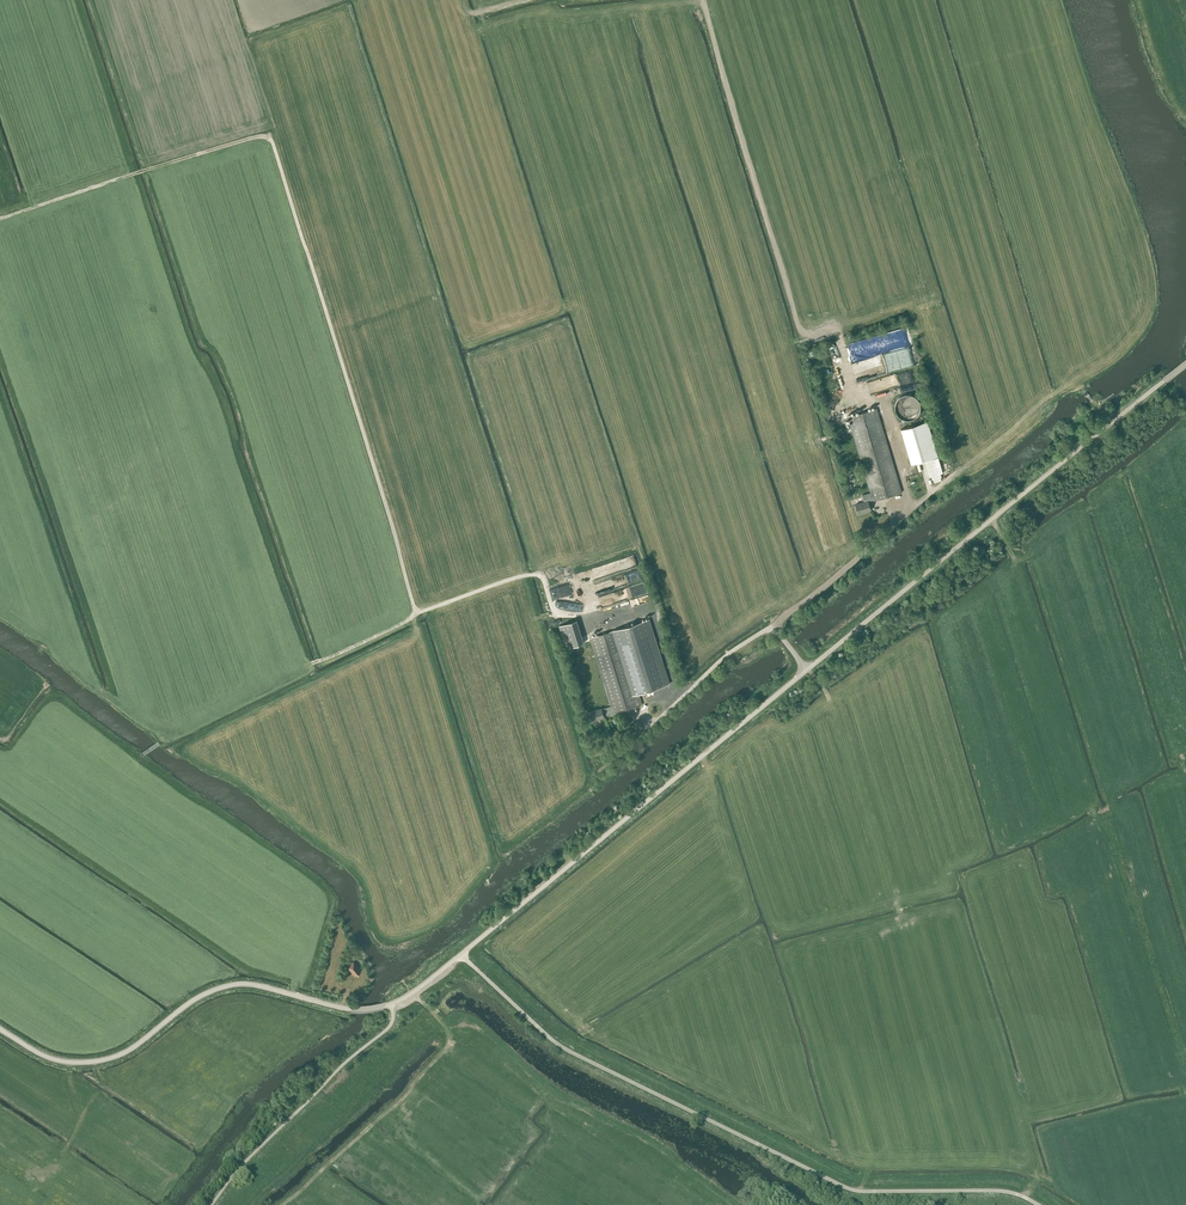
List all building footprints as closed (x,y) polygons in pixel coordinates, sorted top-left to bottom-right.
[(844,378),(848,377),(841,349),(836,350),(844,378)] [(890,374),(893,384),(912,380),(909,370),(890,374)] [(908,420),(910,420),(912,420),(913,419),(915,418),(916,417),(917,416),(919,414),(919,413),(920,411),(920,409),(920,407),(920,406),(920,404),(919,402),(918,400),(917,399),(916,398),(915,397),(913,396),(911,395),(910,395),(908,395),(906,395),(904,395),(903,396),(901,396),(900,397),(898,399),(897,400),(896,402),(895,403),(895,405),(895,407),(895,408),(895,410),(896,412),(896,413),(897,415),(898,416),(900,417),(901,418),(903,419),(904,420),(906,420),(908,420)] [(872,502),(902,492),(877,409),(848,418),(870,493),(862,496),(864,502),(856,505),(858,514),(870,510),(867,502),(872,500),(872,502)] [(901,429),(911,464),(937,456),(927,421),(901,429)] [(938,458),(924,462),(929,477),(931,477),(932,480),(933,480),(934,482),(941,480),(940,478),(941,477),(940,474),(943,473),(938,458)] [(640,568),(622,574),(626,584),(644,578),(640,568)] [(607,602),(620,600),(619,591),(615,591),(615,593),(610,593),(610,591),(610,590),(608,590),(609,597),(601,597),(601,603),(607,603),(607,602)] [(584,640),(578,617),(560,622),(566,645),(584,640)] [(649,619),(589,638),(596,657),(611,706),(602,709),(601,709),(588,713),(591,722),(604,718),(604,716),(605,716),(605,717),(642,705),(638,693),(669,684),(649,619)] [(351,964),(350,962),(346,965),(347,967),(355,976),(360,971),(353,962),(351,964)]
